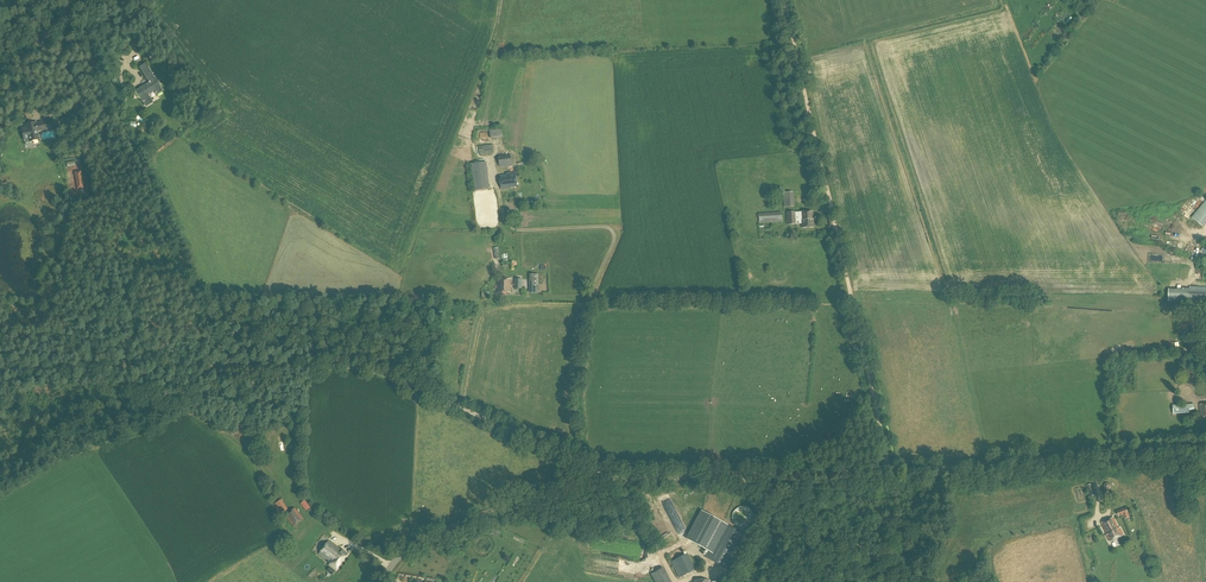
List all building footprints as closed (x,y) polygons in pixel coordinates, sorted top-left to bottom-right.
[(155,80),(146,64),(140,67),(150,83),(136,91),(141,98),(145,105),(152,101),(147,94),(154,90),(157,94),(162,91),(160,87),(160,86),(156,79),(155,80)] [(40,140),(38,132),(56,128),(54,119),(37,122),(27,124),(27,127),(21,128),(24,141),(28,140),(29,142),(40,140)] [(140,123),(147,127),(150,123),(143,119),(140,123)] [(491,139),(503,138),(501,128),(489,130),(491,139)] [(479,155),(493,153),(492,145),(478,147),(479,155)] [(499,167),(512,166),(510,154),(498,156),(499,167)] [(475,191),(490,189),(486,162),(471,164),(475,191)] [(81,170),(74,171),(75,181),(84,179),(82,171),(81,171),(81,170)] [(501,189),(518,187),(516,172),(507,173),(507,175),(500,176),(501,189)] [(784,207),(794,207),(793,192),(783,193),(784,207)] [(1204,226),(1205,224),(1205,203),(1194,218),(1204,226)] [(802,212),(802,214),(796,214),(796,212),(788,213),(788,225),(802,224),(802,228),(814,227),(813,211),(802,212)] [(759,223),(782,222),(781,213),(759,214),(759,223)] [(1165,272),(1165,279),(1188,278),(1188,271),(1165,272)] [(530,288),(538,288),(538,274),(530,274),(530,288)] [(498,293),(511,292),(511,279),(498,279),(498,293)] [(1190,287),(1189,302),(1205,303),(1205,287),(1190,287)] [(1195,382),(1195,370),(1183,370),(1183,381),(1195,382)] [(1173,414),(1195,413),(1194,404),(1173,405),(1173,414)] [(1090,497),(1095,496),(1091,484),(1087,486),(1090,497)] [(280,514),(288,509),(281,500),(274,504),(280,514)] [(307,511),(311,507),(305,500),(301,503),(307,511)] [(293,527),(303,519),(295,508),(285,516),(293,527)] [(1130,517),(1126,508),(1117,512),(1119,517),(1123,515),(1124,519),(1130,517)] [(745,526),(747,526),(748,526),(749,525),(750,524),(751,523),(752,522),(753,521),(753,520),(753,519),(753,517),(753,516),(753,515),(752,514),(751,513),(750,512),(749,511),(748,511),(746,510),(745,510),(743,511),(742,511),(741,512),(740,513),(739,514),(738,515),(738,517),(738,518),(738,519),(738,521),(739,522),(740,523),(741,524),(742,525),(743,525),(744,526),(745,526)] [(746,535),(701,511),(686,540),(708,552),(705,557),(727,569),(746,535)] [(1119,528),(1114,517),(1101,523),(1107,535),(1106,535),(1108,537),(1110,542),(1124,535),(1121,527),(1119,528)] [(342,551),(329,541),(319,554),(329,561),(328,562),(338,569),(348,554),(343,549),(342,551)] [(679,578),(695,570),(687,554),(671,562),(679,578)] [(663,568),(651,574),(655,581),(671,581),(663,568)]
